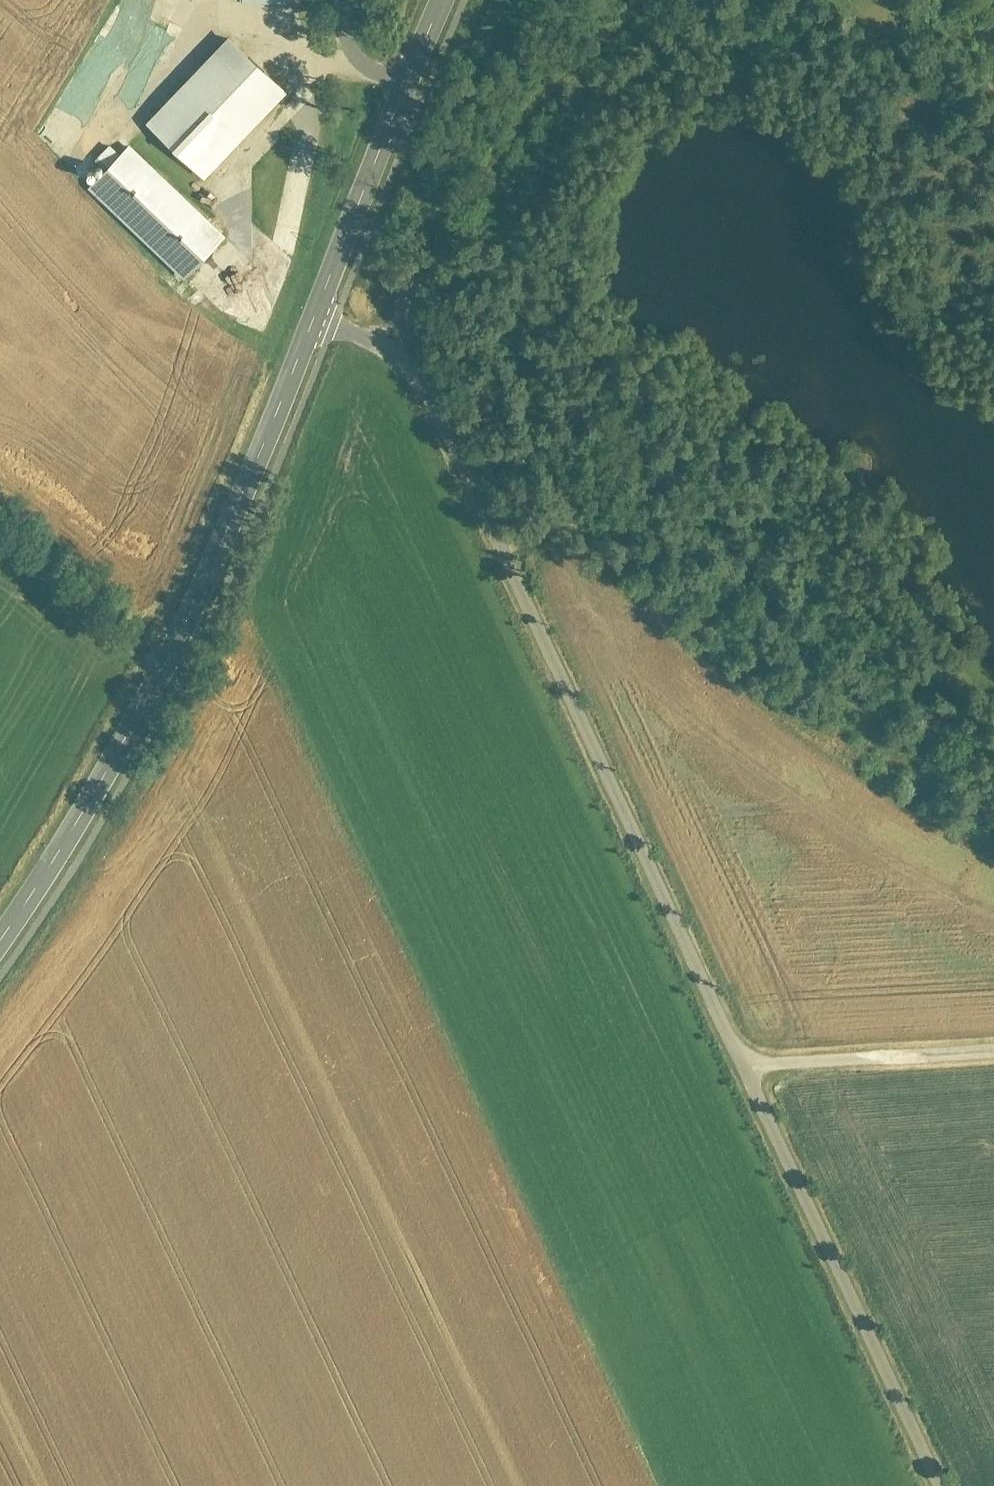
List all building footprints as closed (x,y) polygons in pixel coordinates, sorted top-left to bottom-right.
[(228,40),(145,126),(202,181),(285,95),(228,40)] [(133,144),(90,191),(188,280),(231,233),(133,144)]
